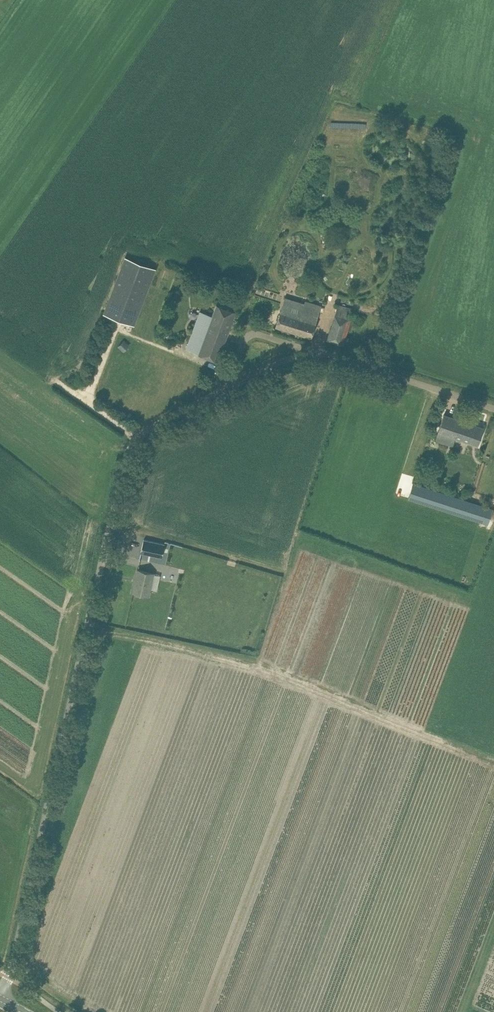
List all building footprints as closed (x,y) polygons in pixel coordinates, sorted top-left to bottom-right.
[(104,313),(135,325),(157,268),(125,256),(104,313)] [(276,325),(312,337),(322,306),(306,301),(304,306),(296,303),(292,314),(281,310),(276,325)] [(339,304),(328,340),(343,344),(352,319),(349,318),(352,308),(339,304)] [(235,311),(226,308),(217,305),(213,316),(200,311),(186,348),(218,360),(235,311)] [(484,427),(444,414),(438,431),(478,444),(484,427)] [(492,508),(414,482),(409,497),(487,523),(492,508)] [(145,539),(142,552),(162,556),(165,543),(145,539)] [(154,573),(148,571),(138,569),(136,578),(138,578),(137,583),(135,583),(133,592),(149,595),(154,573)]
